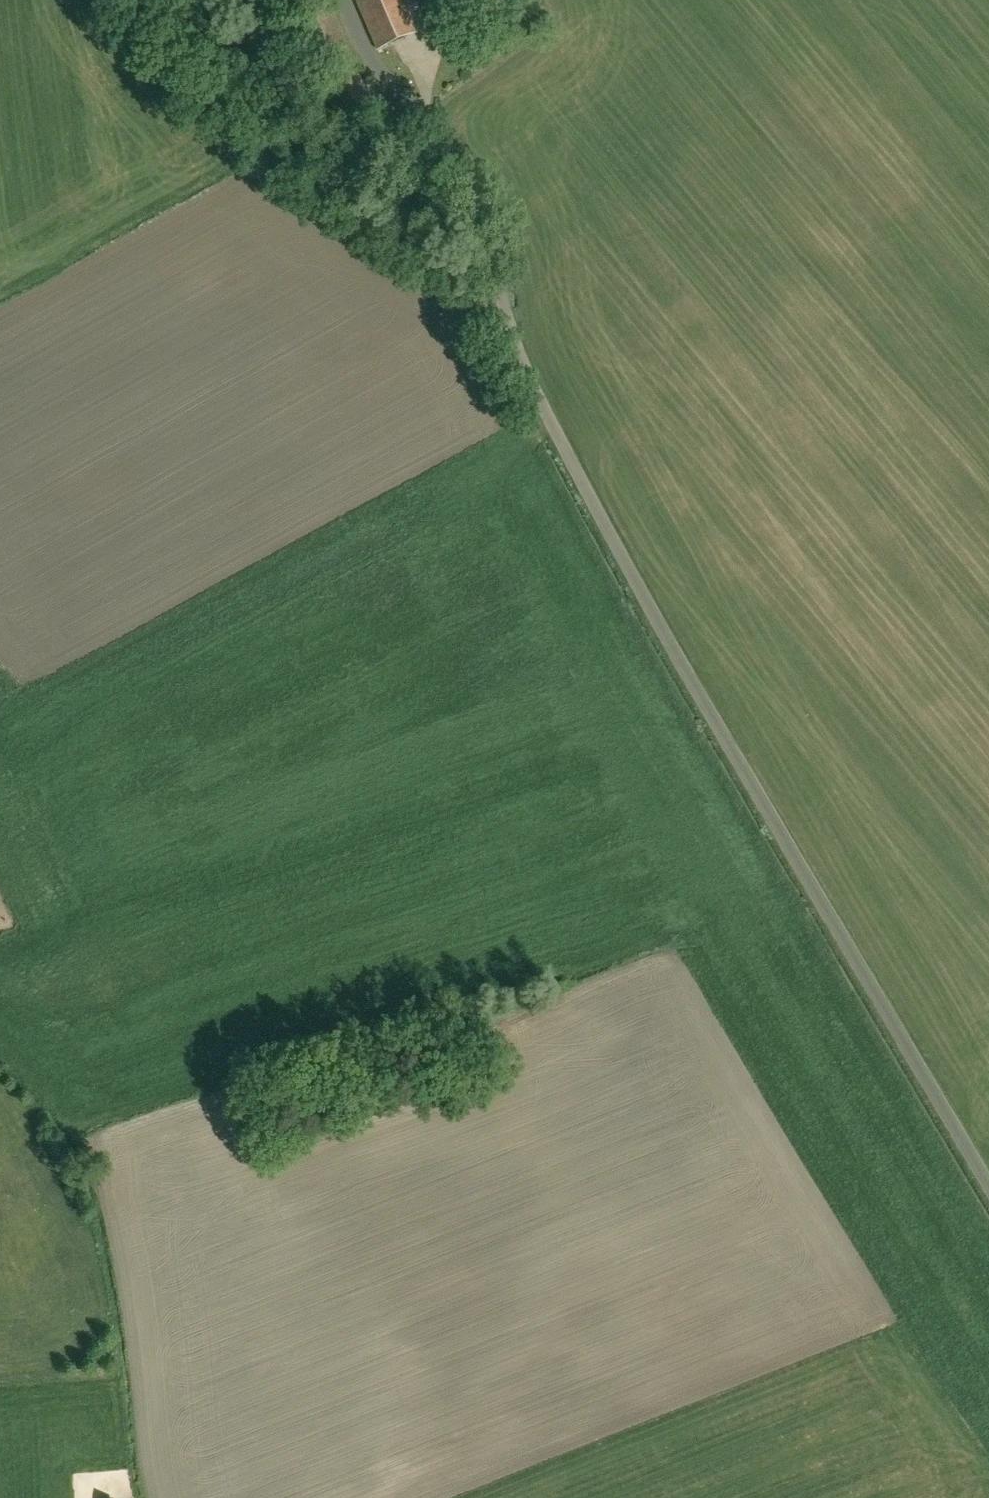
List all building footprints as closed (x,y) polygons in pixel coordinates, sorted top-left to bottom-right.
[(277,5),(302,69),(348,51),(329,0),(289,0),(277,5)] [(417,31),(403,0),(357,0),(377,48),(417,31)]
